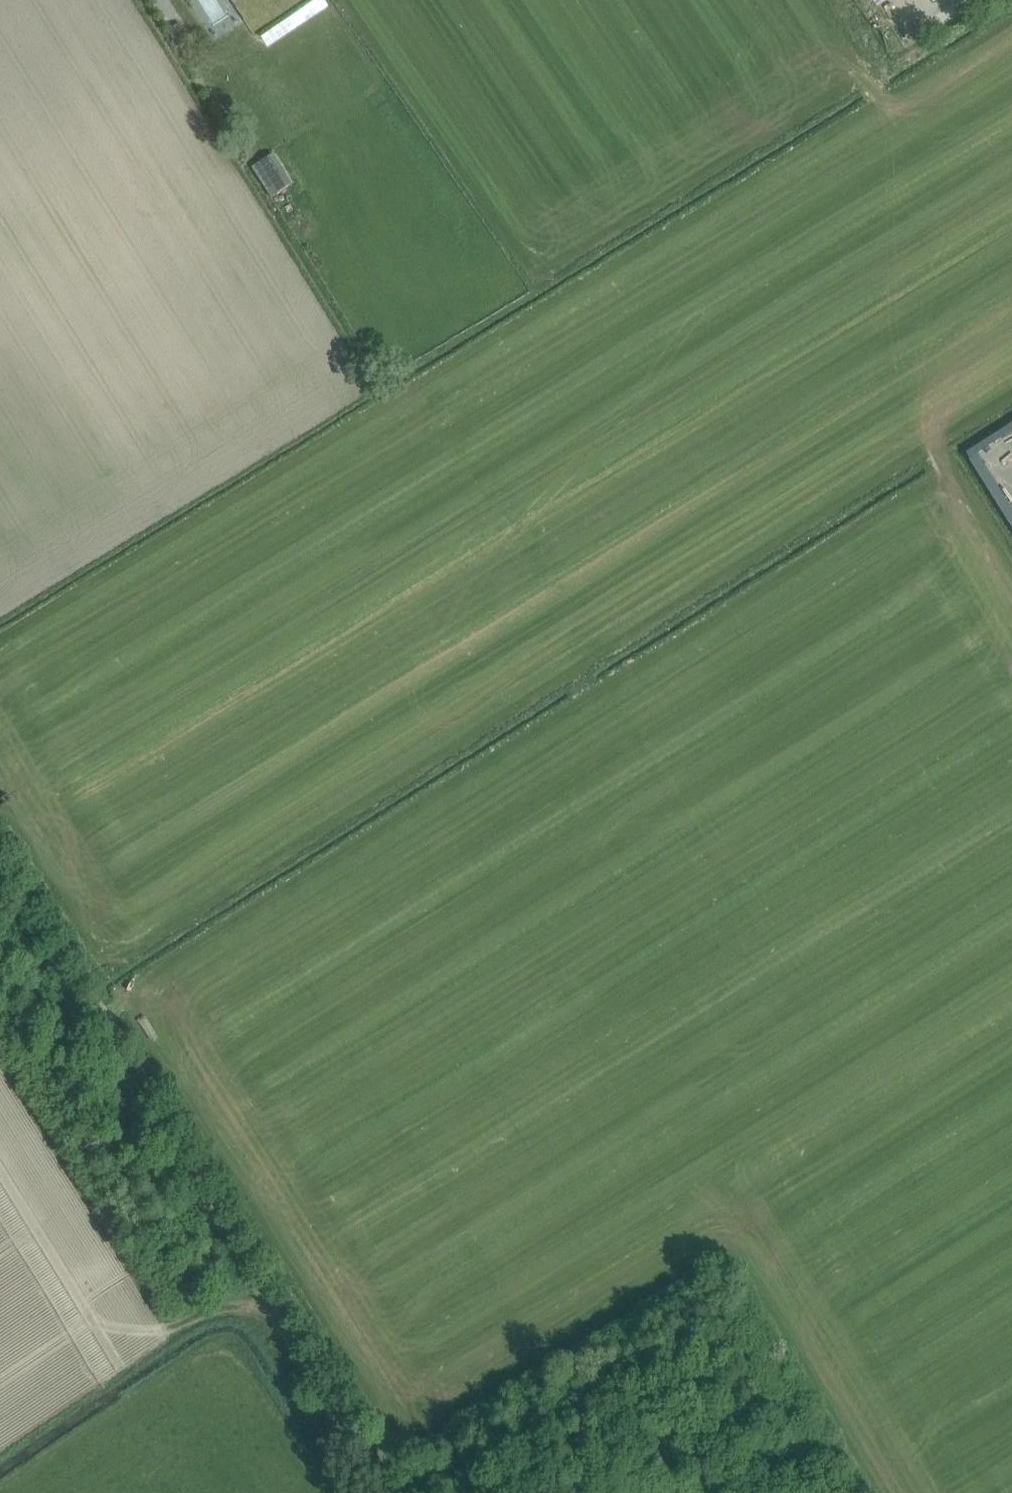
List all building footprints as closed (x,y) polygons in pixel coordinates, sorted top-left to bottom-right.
[(273,198),(295,186),(276,153),(254,166),(273,198)]
